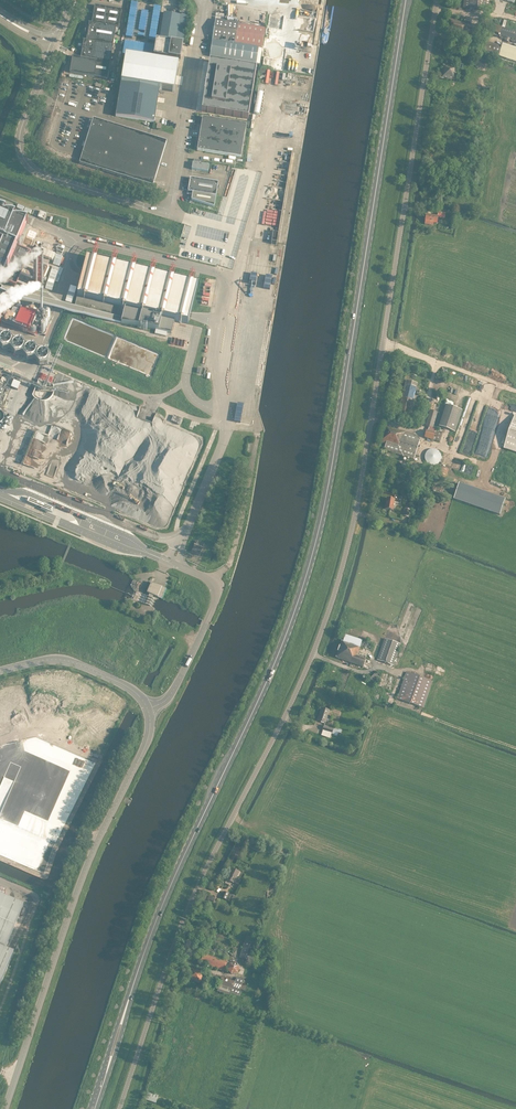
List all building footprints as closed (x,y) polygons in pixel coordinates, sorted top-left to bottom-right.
[(490,10),(491,0),(464,0),(463,6),(490,10)] [(107,78),(110,62),(113,45),(113,44),(116,27),(119,28),(119,27),(118,27),(119,25),(119,23),(121,9),(95,5),(91,22),(88,22),(89,22),(88,31),(86,40),(83,39),(83,40),(80,57),(71,56),(71,57),(72,57),(69,72),(107,78)] [(159,38),(184,42),(188,16),(163,12),(159,38)] [(210,56),(256,63),(259,46),(262,47),(265,27),(238,23),(215,19),(210,56)] [(497,22),(493,21),(492,23),(490,22),(488,29),(499,32),(499,34),(515,39),(515,31),(507,28),(507,27),(502,26),(497,24),(497,22)] [(154,53),(153,56),(180,60),(181,58),(181,56),(182,50),(183,44),(156,40),(154,53)] [(481,50),(499,56),(502,46),(484,40),(481,50)] [(174,91),(178,65),(125,56),(115,115),(154,122),(159,89),(174,91)] [(203,102),(202,111),(248,118),(256,68),(209,61),(208,70),(207,78),(204,94),(203,102)] [(441,77),(456,79),(457,66),(442,65),(441,77)] [(457,80),(465,81),(466,70),(461,70),(460,74),(458,74),(457,80)] [(197,150),(241,157),(246,124),(202,117),(197,150)] [(79,162),(153,185),(167,141),(93,118),(79,162)] [(191,169),(208,171),(209,165),(192,162),(191,169)] [(216,195),(218,182),(190,177),(188,191),(189,191),(189,194),(192,194),(191,199),(214,206),(216,195)] [(445,218),(445,213),(438,212),(438,215),(426,214),(425,220),(425,224),(433,225),(433,222),(437,222),(438,217),(445,218)] [(14,286),(29,252),(17,247),(25,226),(0,216),(0,280),(14,286)] [(188,323),(189,319),(189,318),(198,282),(191,281),(191,280),(190,280),(190,281),(172,276),(172,275),(171,275),(171,276),(152,271),(153,270),(152,270),(152,271),(133,267),(133,266),(132,266),(114,262),(114,261),(113,261),(113,262),(95,257),(95,256),(94,256),(94,257),(87,255),(74,308),(122,320),(121,321),(141,326),(140,328),(146,330),(147,327),(171,333),(175,320),(180,321),(180,322),(181,322),(181,321),(188,323)] [(397,413),(409,416),(413,399),(417,383),(406,380),(397,413)] [(440,426),(455,431),(462,410),(447,404),(440,426)] [(424,437),(440,441),(442,432),(436,430),(436,429),(433,428),(437,412),(430,409),(425,426),(430,427),(429,430),(426,430),(424,437)] [(515,452),(515,413),(504,448),(515,452)] [(173,415),(171,421),(179,424),(182,418),(173,415)] [(386,443),(384,449),(413,459),(420,436),(384,425),(379,441),(386,443)] [(441,457),(441,454),(441,453),(440,451),(439,450),(437,448),(436,448),(434,447),(432,447),(431,447),(429,448),(427,449),(426,450),(425,451),(424,453),(423,455),(423,457),(423,458),(424,460),(425,462),(426,463),(427,464),(429,465),(432,466),(433,466),(435,465),(437,464),(439,463),(440,462),(441,460),(441,458),(441,457)] [(410,481),(410,483),(415,484),(418,473),(410,471),(407,480),(410,481)] [(459,483),(437,477),(432,492),(454,499),(459,483)] [(53,508),(45,504),(44,504),(47,505),(46,506),(43,505),(43,504),(29,497),(29,498),(27,502),(41,508),(52,512),(53,508)] [(385,508),(393,510),(395,499),(387,498),(385,508)] [(204,544),(196,540),(191,552),(199,555),(204,544)] [(157,597),(162,599),(167,588),(162,586),(151,582),(147,592),(149,593),(149,596),(141,592),(137,600),(151,606),(154,598),(152,597),(153,595),(157,597)] [(360,645),(359,645),(362,639),(345,633),(343,639),(341,639),(335,657),(368,668),(371,660),(366,658),(368,654),(358,650),(360,645)] [(377,659),(393,665),(401,644),(385,638),(377,659)] [(397,698),(423,707),(433,680),(406,671),(397,698)] [(370,678),(374,683),(379,678),(376,675),(377,674),(375,672),(374,674),(374,673),(370,678)] [(317,720),(325,723),(330,709),(321,707),(317,720)] [(233,883),(234,882),(239,885),(241,880),(236,877),(239,871),(232,868),(227,879),(233,883)] [(226,899),(229,901),(232,894),(229,893),(223,891),(221,897),(226,899)] [(0,895),(0,984),(14,952),(5,948),(24,905),(0,895)] [(205,903),(211,906),(215,897),(209,895),(205,903)] [(240,956),(250,960),(257,939),(246,936),(240,956)] [(224,970),(225,969),(228,970),(231,974),(238,973),(240,967),(236,962),(235,962),(228,960),(204,951),(200,962),(224,970)] [(187,978),(200,983),(204,972),(191,967),(187,978)] [(240,996),(242,990),(240,989),(243,979),(237,977),(234,981),(222,976),(217,991),(230,995),(229,995),(233,997),(234,994),(240,996)] [(145,1099),(156,1103),(158,1095),(148,1092),(145,1099)]
